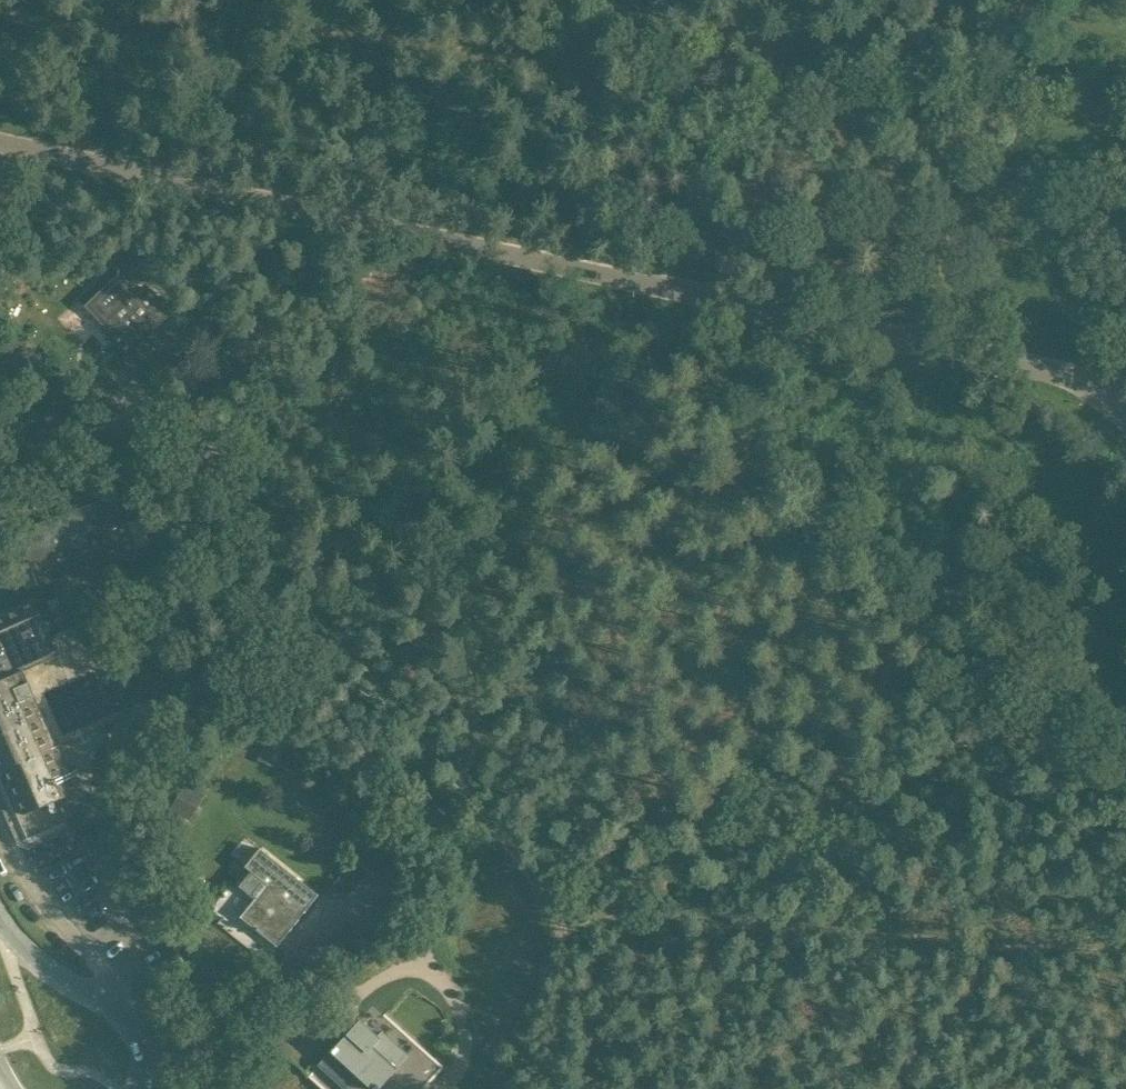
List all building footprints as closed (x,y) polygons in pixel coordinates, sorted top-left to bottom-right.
[(173,312),(150,288),(142,296),(118,272),(88,301),(84,305),(102,325),(99,328),(107,338),(126,357),(173,312)] [(60,515),(69,543),(76,562),(84,559),(87,569),(123,555),(106,506),(103,499),(60,515)] [(38,585),(59,577),(72,573),(69,565),(76,562),(69,543),(60,515),(18,530),(28,558),(38,585)] [(91,791),(100,745),(111,740),(104,725),(61,630),(49,636),(35,602),(0,617),(0,763),(2,769),(0,770),(0,799),(19,842),(30,846),(67,830),(71,819),(86,812),(91,791)] [(61,630),(104,725),(128,714),(87,619),(61,630)] [(153,661),(131,670),(142,694),(163,684),(153,661)] [(271,732),(268,740),(279,744),(282,736),(271,732)] [(264,740),(256,761),(276,769),(284,747),(264,740)] [(169,810),(189,821),(204,796),(184,784),(169,810)] [(276,946),(279,943),(317,894),(259,847),(244,866),(251,871),(239,886),(254,898),(240,915),(276,946)] [(351,857),(334,886),(350,895),(367,866),(351,857)] [(427,1052),(407,1034),(405,1036),(384,1015),(375,1025),(358,1009),(327,1044),(332,1049),(308,1076),(323,1088),(423,1088),(444,1067),(427,1052)]
